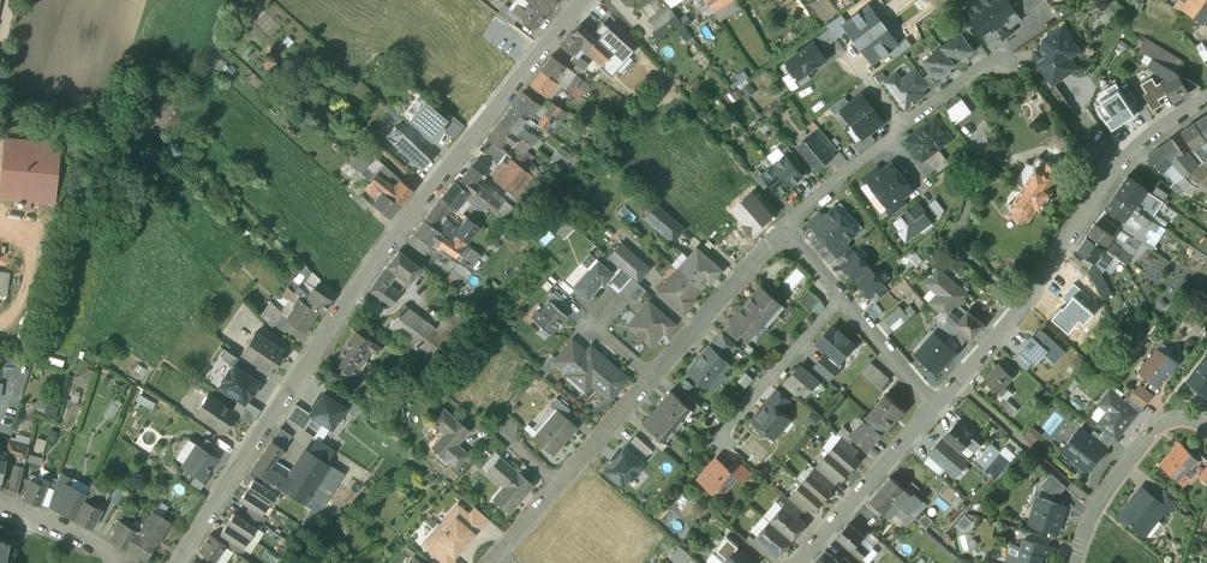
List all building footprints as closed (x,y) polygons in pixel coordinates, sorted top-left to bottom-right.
[(529,3),(531,1),(547,13),(557,0),(526,0),(529,3)] [(671,10),(674,13),(679,20),(686,15),(683,11),(691,6),(688,1),(687,0),(685,0),(671,10)] [(714,13),(734,0),(705,0),(714,13)] [(982,0),(980,0),(966,11),(965,11),(975,24),(988,42),(1000,33),(996,28),(997,24),(999,23),(982,0)] [(1008,0),(982,0),(999,23),(1002,21),(1005,21),(1009,26),(1021,17),(1013,7),(1008,0)] [(1018,3),(1013,7),(1021,17),(1044,0),(1016,0),(1018,3)] [(1175,7),(1186,12),(1194,0),(1180,0),(1175,7)] [(1186,12),(1202,23),(1206,16),(1206,0),(1194,0),(1186,12)] [(547,13),(531,1),(529,3),(524,9),(517,4),(512,11),(519,16),(535,29),(547,13)] [(859,43),(884,24),(869,5),(848,21),(842,25),(846,30),(854,40),(856,39),(859,43)] [(668,6),(649,20),(655,28),(674,13),(671,10),(668,6)] [(975,24),(965,11),(966,11),(963,7),(957,12),(960,17),(969,29),(975,24)] [(827,25),(829,28),(836,38),(846,30),(842,25),(848,21),(842,14),(827,25)] [(692,23),(686,15),(679,20),(690,34),(694,30),(690,24),(692,23)] [(969,29),(960,17),(953,23),(958,29),(959,29),(967,39),(973,34),(969,29)] [(600,66),(611,76),(633,51),(603,23),(592,35),(602,43),(605,47),(612,53),(600,66)] [(592,35),(580,24),(560,46),(573,55),(574,54),(579,48),(581,50),(586,45),(594,52),(602,43),(592,35)] [(899,44),(884,24),(859,43),(862,47),(861,48),(873,64),(890,51),(899,44)] [(829,28),(818,37),(825,47),(837,38),(836,38),(829,28)] [(1061,28),(1044,40),(1039,64),(1052,83),(1071,71),(1064,61),(1067,47),(1072,43),(1061,28)] [(967,39),(959,29),(958,29),(949,36),(950,39),(942,45),(956,63),(962,59),(962,60),(967,56),(966,56),(969,54),(969,55),(976,50),(970,42),(970,43),(967,39)] [(899,44),(890,51),(895,58),(912,45),(907,38),(899,44)] [(814,42),(787,62),(799,78),(807,72),(826,59),(814,42)] [(602,43),(594,52),(598,55),(605,47),(602,43)] [(956,63),(942,45),(933,52),(934,54),(923,63),(931,72),(935,78),(940,75),(943,79),(946,77),(946,74),(950,71),(951,67),(956,63)] [(589,65),(586,69),(593,74),(600,66),(612,53),(605,47),(598,55),(589,65)] [(1183,63),(1159,49),(1153,59),(1154,59),(1178,74),(1183,63)] [(589,65),(574,54),(573,55),(569,60),(585,71),(586,69),(589,65)] [(565,65),(552,55),(540,69),(556,82),(562,75),(559,72),(565,65)] [(1178,74),(1154,59),(1149,67),(1169,79),(1178,74)] [(556,82),(540,69),(529,84),(545,96),(556,82)] [(923,77),(917,69),(909,75),(910,76),(911,75),(921,90),(929,84),(923,77)] [(807,72),(799,78),(795,81),(799,87),(811,78),(807,72)] [(931,72),(923,77),(929,84),(931,87),(932,87),(932,88),(943,79),(940,75),(935,78),(931,72)] [(921,90),(911,75),(910,76),(903,81),(897,73),(886,81),(905,107),(924,93),(921,90)] [(1189,93),(1178,74),(1169,79),(1163,82),(1170,94),(1174,102),(1175,101),(1189,93)] [(1200,87),(1178,74),(1189,93),(1189,94),(1200,87)] [(590,86),(577,75),(565,89),(579,100),(590,86)] [(1159,101),(1170,94),(1163,82),(1157,85),(1152,78),(1141,85),(1146,94),(1152,90),(1159,101)] [(1124,96),(1115,84),(1105,90),(1109,95),(1100,101),(1106,111),(1100,115),(1111,132),(1128,121),(1127,120),(1135,115),(1129,107),(1136,102),(1130,92),(1124,96)] [(1159,101),(1152,90),(1146,94),(1143,95),(1153,111),(1162,106),(1159,101)] [(539,104),(523,92),(512,106),(526,117),(528,118),(532,114),(539,104)] [(850,103),(841,110),(852,124),(873,108),(862,94),(850,103)] [(845,96),(830,107),(836,115),(841,110),(850,103),(845,96)] [(962,98),(945,111),(955,125),(972,111),(962,98)] [(435,110),(425,102),(410,120),(431,138),(441,126),(446,120),(446,119),(436,112),(437,111),(436,110),(435,110)] [(552,104),(540,120),(537,125),(543,129),(545,131),(561,109),(552,104)] [(526,117),(512,106),(500,121),(525,141),(529,136),(518,128),(526,117)] [(873,108),(852,124),(862,138),(863,138),(870,133),(884,122),(873,108)] [(464,125),(450,114),(446,119),(446,120),(441,126),(443,127),(443,128),(454,138),(464,125)] [(540,120),(532,114),(528,118),(537,125),(540,120)] [(1195,124),(1206,142),(1206,116),(1195,124)] [(913,143),(911,145),(922,160),(926,157),(938,149),(944,144),(937,135),(938,131),(943,127),(936,118),(913,135),(914,138),(914,141),(913,143)] [(525,141),(500,121),(487,138),(497,147),(506,140),(521,151),(525,154),(531,145),(525,141)] [(1195,124),(1182,133),(1194,150),(1198,148),(1206,142),(1195,124)] [(543,129),(537,125),(529,136),(535,140),(538,136),(543,129)] [(385,137),(421,170),(430,160),(395,127),(385,137)] [(820,128),(814,133),(831,153),(837,148),(820,128)] [(543,129),(538,136),(544,142),(550,134),(545,131),(543,129)] [(433,159),(437,155),(414,133),(410,137),(433,159)] [(831,153),(814,133),(806,140),(808,144),(801,150),(817,170),(833,156),(831,153)] [(863,138),(862,138),(853,144),(859,151),(875,139),(870,133),(863,138)] [(535,140),(529,136),(525,141),(531,145),(535,140)] [(497,147),(487,138),(478,149),(504,169),(511,159),(507,155),(497,147)] [(62,143),(5,139),(0,197),(0,200),(57,205),(62,143)] [(1172,140),(1160,149),(1173,165),(1184,156),(1172,140)] [(1198,148),(1206,158),(1206,143),(1206,142),(1198,148)] [(552,158),(565,166),(573,154),(560,146),(552,158)] [(799,160),(788,147),(782,152),(785,155),(786,155),(794,164),(799,160)] [(938,149),(926,157),(937,172),(949,164),(938,149)] [(1173,165),(1160,149),(1150,157),(1162,173),(1166,170),(1173,165)] [(521,151),(514,161),(519,165),(527,156),(525,154),(521,151)] [(1186,154),(1184,156),(1173,165),(1184,177),(1198,167),(1186,154)] [(794,164),(786,155),(785,155),(774,165),(791,186),(803,176),(794,164)] [(978,155),(968,166),(974,170),(982,159),(978,155)] [(365,167),(355,157),(350,163),(360,172),(365,167)] [(1059,169),(1040,157),(1035,165),(1037,166),(1024,185),(1046,199),(1053,190),(1050,188),(1060,174),(1057,172),(1059,169)] [(391,172),(375,159),(363,175),(364,176),(369,181),(374,174),(378,178),(382,174),(386,178),(391,172)] [(514,161),(511,159),(504,169),(494,181),(514,196),(531,175),(519,165),(514,161)] [(992,165),(982,159),(974,170),(979,175),(977,177),(982,181),(992,165)] [(1199,168),(1198,167),(1184,177),(1192,185),(1206,194),(1206,161),(1199,168)] [(882,171),(868,181),(869,182),(878,195),(902,176),(892,163),(881,171),(882,171)] [(472,165),(458,183),(470,193),(486,206),(494,211),(498,206),(501,202),(475,182),(482,173),(472,165)] [(791,186),(774,165),(762,174),(762,175),(770,184),(780,196),(791,186)] [(877,165),(861,177),(866,184),(869,182),(868,181),(882,171),(881,171),(877,165)] [(1184,177),(1173,165),(1166,170),(1171,175),(1178,182),(1180,180),(1184,177)] [(762,174),(758,169),(752,174),(764,189),(770,184),(762,175),(762,174)] [(400,180),(393,189),(378,178),(374,174),(369,181),(370,182),(383,193),(400,206),(412,190),(400,180)] [(364,176),(348,194),(352,198),(363,186),(365,188),(370,182),(369,181),(364,176)] [(902,176),(878,195),(888,207),(888,208),(902,198),(913,190),(902,176)] [(1146,190),(1128,178),(1114,197),(1138,213),(1142,207),(1137,203),(1146,191),(1146,190)] [(458,183),(454,180),(441,197),(451,205),(457,210),(466,198),(470,193),(458,183)] [(383,193),(370,182),(365,188),(374,196),(377,195),(379,197),(383,193)] [(1046,199),(1024,185),(1014,204),(1011,202),(1005,211),(1024,223),(1026,220),(1029,221),(1035,212),(1039,207),(1041,209),(1046,199)] [(729,209),(752,235),(774,214),(752,189),(729,209)] [(400,206),(383,193),(379,197),(373,205),(390,218),(400,206)] [(486,206),(470,193),(466,198),(482,211),(486,206)] [(441,197),(423,220),(444,235),(452,241),(457,236),(460,231),(444,219),(446,217),(443,214),(451,205),(441,197)] [(1138,213),(1114,197),(1106,210),(1124,223),(1130,215),(1135,218),(1134,220),(1143,226),(1147,228),(1151,222),(1138,213)] [(902,198),(888,208),(888,207),(885,209),(891,217),(907,204),(902,198)] [(1156,198),(1148,210),(1155,216),(1164,203),(1156,198)] [(936,199),(929,204),(940,218),(944,210),(936,199)] [(919,204),(909,212),(908,211),(902,216),(902,217),(895,222),(908,240),(931,223),(923,212),(924,211),(919,204)] [(647,218),(662,231),(674,242),(685,229),(673,218),(658,205),(647,218)] [(1148,210),(1142,207),(1138,213),(1151,222),(1155,216),(1148,210)] [(824,217),(812,227),(813,228),(824,240),(845,221),(834,208),(824,217)] [(819,211),(807,222),(812,229),(813,228),(812,227),(824,217),(819,211)] [(460,231),(457,236),(467,243),(480,226),(469,219),(460,231)] [(444,235),(423,220),(407,241),(423,255),(437,237),(441,240),(444,235)] [(1166,226),(1157,220),(1154,224),(1163,230),(1166,226)] [(845,221),(824,240),(834,252),(846,242),(856,234),(845,221)] [(1114,236),(1096,224),(1087,237),(1105,250),(1109,244),(1114,236)] [(1143,226),(1134,239),(1137,241),(1141,244),(1150,230),(1147,228),(1143,226)] [(457,236),(452,241),(444,235),(441,240),(440,245),(444,248),(441,251),(450,257),(452,254),(456,258),(464,247),(467,243),(457,236)] [(1105,250),(1087,237),(1077,251),(1095,264),(1105,250)] [(846,242),(834,252),(833,253),(838,259),(850,249),(851,248),(846,242)] [(1114,248),(1109,244),(1105,250),(1126,265),(1132,257),(1116,246),(1114,248)] [(610,259),(625,272),(636,259),(621,246),(610,259)] [(473,249),(466,258),(474,265),(481,256),(473,249)] [(697,249),(677,270),(700,290),(713,276),(716,278),(722,271),(697,249)] [(838,259),(837,260),(842,265),(854,254),(850,249),(838,259)] [(420,267),(399,251),(383,272),(390,278),(395,272),(396,274),(398,272),(410,281),(420,267)] [(575,287),(597,262),(589,254),(566,279),(575,287)] [(842,265),(841,266),(856,282),(872,268),(865,260),(862,260),(861,261),(854,254),(842,265)] [(1163,309),(1191,281),(1163,254),(1136,282),(1163,309)] [(961,258),(952,265),(956,271),(965,264),(961,258)] [(648,270),(636,259),(625,272),(631,277),(637,282),(648,270)] [(300,261),(285,284),(288,287),(294,292),(298,286),(301,289),(311,272),(300,261)] [(597,262),(575,287),(587,298),(598,285),(597,284),(600,280),(604,283),(611,275),(597,262)] [(463,285),(472,273),(459,264),(450,276),(463,285)] [(619,291),(621,289),(631,277),(619,267),(607,281),(619,291)] [(872,268),(856,282),(870,298),(871,298),(883,287),(885,285),(879,278),(879,276),(872,268)] [(938,269),(926,282),(939,294),(932,303),(943,313),(947,307),(951,303),(962,290),(938,269)] [(700,290),(677,270),(658,292),(683,314),(690,307),(687,305),(700,290)] [(0,271),(0,295),(6,296),(9,272),(0,271)] [(383,272),(378,279),(370,290),(385,300),(384,300),(392,305),(398,296),(385,286),(390,278),(383,272)] [(1113,295),(1101,273),(1092,277),(1104,300),(1113,295)] [(637,282),(631,277),(621,289),(635,301),(645,290),(637,282)] [(910,286),(904,279),(897,284),(904,291),(910,286)] [(1074,285),(1061,299),(1067,304),(1074,296),(1083,305),(1089,298),(1074,285)] [(314,289),(309,297),(301,289),(298,286),(294,292),(304,303),(318,311),(322,314),(331,300),(314,289)] [(318,311),(304,303),(294,292),(288,287),(282,296),(294,303),(292,307),(295,308),(287,320),(305,331),(318,311)] [(805,287),(796,297),(811,310),(820,300),(805,287)] [(883,287),(871,298),(875,303),(888,292),(883,287)] [(763,289),(756,297),(753,295),(743,307),(762,323),(779,303),(763,289)] [(962,290),(951,303),(955,308),(962,301),(966,305),(972,298),(962,290)] [(567,305),(552,292),(546,299),(548,301),(549,300),(561,311),(567,305)] [(1062,306),(1052,317),(1068,332),(1079,319),(1085,324),(1094,314),(1083,305),(1074,296),(1067,304),(1064,308),(1062,306)] [(561,311),(549,300),(548,301),(542,308),(543,310),(540,313),(539,311),(532,319),(549,334),(556,327),(555,325),(557,322),(559,323),(566,316),(561,311)] [(272,302),(259,314),(272,327),(284,315),(272,302)] [(674,325),(648,302),(628,325),(650,345),(663,331),(666,333),(674,325)] [(436,329),(405,306),(388,328),(434,362),(458,330),(444,319),(436,329)] [(880,315),(872,306),(867,310),(875,320),(880,315)] [(899,306),(884,319),(890,326),(900,316),(904,312),(899,306)] [(743,307),(730,322),(744,334),(749,338),(762,323),(743,307)] [(969,311),(962,319),(953,311),(947,307),(943,313),(958,326),(971,337),(973,338),(985,325),(978,319),(981,316),(974,311),(972,313),(969,311)] [(904,312),(900,316),(904,321),(913,313),(909,308),(904,312)] [(465,320),(452,309),(444,319),(458,330),(465,320)] [(900,316),(890,326),(894,331),(905,322),(904,321),(900,316)] [(744,334),(731,323),(725,330),(737,341),(744,334)] [(951,334),(941,323),(934,331),(935,332),(937,335),(938,334),(945,340),(951,334)] [(971,337),(958,326),(951,334),(962,347),(971,337)] [(839,333),(832,327),(817,345),(831,356),(839,363),(854,346),(847,340),(849,339),(840,331),(839,333)] [(372,341),(355,331),(345,347),(360,357),(366,348),(377,355),(381,348),(372,342),(372,341)] [(1064,353),(1042,331),(1023,352),(1034,363),(1046,351),(1056,361),(1054,362),(1055,363),(1064,353)] [(935,332),(915,354),(937,374),(958,352),(945,340),(938,334),(937,335),(935,332)] [(282,350),(256,333),(242,353),(259,365),(268,370),(273,364),(276,366),(280,359),(277,357),(282,350)] [(738,346),(723,333),(711,347),(726,360),(738,346)] [(627,380),(607,362),(605,364),(598,358),(599,356),(590,348),(586,353),(572,341),(557,359),(554,361),(555,362),(581,385),(590,374),(595,379),(592,383),(609,398),(608,399),(609,400),(627,380)] [(710,346),(688,371),(705,385),(727,361),(726,360),(711,347),(710,346)] [(360,357),(345,347),(334,364),(349,374),(350,374),(359,380),(364,373),(354,367),(360,357)] [(1157,350),(1142,369),(1150,376),(1148,378),(1157,385),(1166,373),(1168,375),(1177,363),(1168,356),(1166,358),(1157,350)] [(234,366),(236,367),(240,361),(226,352),(222,358),(234,366)] [(551,354),(537,370),(542,375),(555,362),(554,361),(557,359),(551,354)] [(842,366),(839,363),(831,356),(829,359),(825,356),(814,369),(829,381),(842,366)] [(1188,381),(1191,384),(1192,384),(1196,387),(1196,388),(1206,395),(1206,396),(1206,395),(1206,356),(1188,381)] [(49,365),(63,368),(65,361),(50,358),(49,365)] [(890,380),(871,363),(862,374),(881,391),(890,380)] [(268,370),(259,365),(255,371),(267,379),(271,372),(268,370)] [(800,365),(788,379),(800,389),(800,390),(806,395),(818,381),(800,365)] [(999,365),(984,381),(1002,396),(1007,390),(1004,387),(1013,377),(999,365)] [(253,389),(258,382),(236,367),(234,366),(231,370),(229,369),(223,378),(225,380),(220,386),(240,400),(244,402),(245,400),(249,395),(250,396),(255,390),(253,389)] [(800,389),(788,379),(782,385),(794,396),(800,390),(800,389)] [(1140,386),(1130,398),(1132,400),(1142,408),(1152,395),(1140,386)] [(1043,388),(1037,395),(1045,403),(1052,396),(1043,388)] [(671,390),(642,423),(655,434),(662,440),(663,440),(691,408),(684,401),(671,390)] [(790,401),(777,390),(767,402),(780,413),(780,412),(790,401)] [(1110,391),(1099,405),(1108,411),(1098,423),(1105,428),(1116,437),(1116,438),(1136,413),(1127,405),(1123,401),(1110,391)] [(345,409),(323,394),(310,414),(310,415),(323,423),(332,429),(344,410),(345,409)] [(886,395),(868,415),(885,430),(891,423),(892,424),(904,410),(886,395)] [(231,412),(209,396),(197,414),(223,433),(236,415),(231,412)] [(701,407),(689,396),(684,401),(691,408),(696,412),(701,407)] [(1127,396),(1123,401),(1127,405),(1132,400),(1130,398),(1127,396)] [(570,410),(557,398),(550,405),(556,411),(563,417),(570,410)] [(240,400),(236,405),(255,418),(261,411),(245,400),(244,402),(240,400)] [(1017,410),(1005,400),(1000,405),(1012,416),(1017,410)] [(1132,400),(1127,405),(1136,413),(1139,416),(1144,409),(1142,408),(1132,400)] [(344,410),(356,418),(362,409),(350,402),(345,409),(344,410)] [(780,413),(767,402),(768,404),(753,421),(766,432),(767,430),(775,436),(789,420),(780,412),(780,413)] [(111,403),(105,414),(114,419),(120,408),(111,403)] [(49,404),(45,415),(55,418),(59,407),(49,404)] [(251,425),(255,418),(236,405),(231,412),(236,415),(251,425)] [(310,414),(296,405),(286,419),(305,431),(308,425),(318,431),(323,423),(310,415),(310,414)] [(468,430),(443,407),(431,420),(432,421),(434,421),(437,424),(438,423),(446,430),(432,445),(450,461),(462,448),(457,443),(468,430)] [(556,411),(534,436),(544,445),(546,442),(555,450),(575,428),(563,417),(556,411)] [(852,433),(852,434),(856,438),(869,449),(885,430),(868,415),(852,433)] [(974,436),(957,422),(943,438),(966,458),(970,456),(973,452),(973,449),(970,446),(976,440),(973,437),(974,436)] [(1035,443),(1042,433),(1031,425),(1024,436),(1035,443)] [(852,433),(844,426),(838,433),(842,437),(848,442),(850,444),(856,438),(852,434),(852,433)] [(1089,436),(1080,428),(1062,450),(1087,470),(1093,462),(1092,461),(1092,459),(1093,457),(1095,455),(1097,454),(1099,455),(1104,448),(1105,448),(1089,436)] [(1100,435),(1094,430),(1089,436),(1105,448),(1104,448),(1106,449),(1116,437),(1105,428),(1100,435)] [(291,437),(280,429),(272,441),(283,449),(291,437)] [(662,440),(655,434),(650,440),(662,451),(668,444),(663,440),(662,440)] [(635,435),(625,447),(641,462),(652,450),(635,435)] [(853,456),(843,448),(848,442),(842,437),(829,452),(851,471),(859,462),(854,457),(853,456)] [(943,438),(930,454),(951,472),(956,466),(960,469),(969,460),(966,458),(943,438)] [(206,439),(201,447),(213,455),(218,447),(206,439)] [(975,452),(982,445),(976,440),(970,446),(973,449),(975,452)] [(272,441),(251,470),(260,476),(265,479),(282,490),(289,481),(270,468),(275,460),(283,449),(272,441)] [(850,444),(848,442),(843,448),(853,456),(854,457),(858,451),(850,444)] [(28,447),(10,443),(7,453),(7,454),(25,458),(28,447)] [(201,447),(196,444),(182,467),(202,480),(217,458),(213,455),(201,447)] [(641,462),(625,447),(605,470),(624,487),(644,464),(641,462)] [(462,448),(450,461),(456,466),(468,453),(462,448)] [(1177,451),(1175,449),(1162,463),(1183,484),(1189,477),(1185,473),(1197,461),(1184,449),(1182,451),(1177,451)] [(289,481),(282,490),(305,505),(310,499),(312,496),(309,494),(328,464),(308,451),(294,473),(289,481)] [(851,471),(829,452),(816,467),(821,473),(826,467),(839,478),(839,479),(840,480),(842,481),(851,471)] [(930,455),(924,462),(940,476),(946,469),(930,455)] [(998,455),(987,467),(993,472),(1004,460),(998,455)] [(499,456),(487,471),(493,476),(505,462),(499,456)] [(717,459),(699,479),(713,491),(717,486),(730,471),(717,459)] [(275,460),(270,468),(289,481),(294,473),(275,460)] [(533,485),(505,462),(493,476),(509,490),(498,503),(510,513),(533,485)] [(749,473),(737,462),(731,468),(744,479),(749,473)] [(344,474),(328,464),(309,494),(312,496),(310,499),(323,507),(344,474)] [(11,484),(1,481),(0,486),(0,491),(16,497),(23,467),(15,465),(11,484)] [(830,490),(816,478),(821,473),(816,467),(802,483),(824,502),(833,492),(831,490),(830,490)] [(839,478),(826,467),(821,473),(835,485),(840,480),(839,479),(839,478)] [(730,471),(717,486),(724,492),(737,477),(730,471)] [(72,480),(60,473),(53,492),(62,497),(68,486),(72,480)] [(835,485),(821,473),(816,478),(830,490),(831,490),(835,485)] [(1067,488),(1051,474),(1041,485),(1057,499),(1067,488)] [(48,482),(32,476),(30,481),(29,481),(23,499),(40,506),(47,487),(46,487),(48,482)] [(889,477),(879,489),(895,502),(900,497),(905,491),(889,477)] [(113,488),(95,478),(86,495),(83,501),(89,504),(95,493),(107,500),(113,488)] [(282,490),(265,479),(261,485),(275,494),(275,495),(278,497),(282,490)] [(261,485),(253,480),(246,490),(269,505),(275,495),(275,494),(261,485)] [(824,502),(802,483),(789,498),(794,503),(799,498),(810,507),(815,512),(824,502)] [(68,486),(62,497),(56,509),(74,519),(83,501),(86,495),(68,486)] [(879,489),(869,500),(885,514),(889,509),(895,502),(879,489)] [(1157,500),(1143,489),(1131,504),(1130,503),(1121,515),(1131,523),(1130,524),(1133,526),(1134,525),(1142,531),(1153,517),(1156,519),(1163,510),(1166,507),(1157,500)] [(1179,500),(1165,489),(1157,500),(1166,507),(1163,510),(1168,514),(1179,500)] [(125,494),(119,490),(111,502),(117,505),(125,494)] [(269,505),(246,490),(240,500),(250,507),(262,515),(262,514),(269,505)] [(906,502),(901,507),(909,515),(921,501),(913,494),(906,502)] [(789,498),(786,496),(780,503),(796,517),(802,510),(794,503),(789,498)] [(906,502),(900,497),(895,502),(901,507),(906,502)] [(810,507),(799,498),(794,503),(802,510),(805,513),(810,507)] [(1065,506),(1038,498),(1030,524),(1057,532),(1065,506)] [(89,504),(83,501),(74,519),(74,520),(92,529),(102,510),(89,504)] [(921,501),(909,515),(926,530),(933,521),(923,512),(927,506),(921,501)] [(901,507),(895,502),(889,509),(904,521),(909,515),(901,507)] [(796,517),(780,503),(779,504),(784,508),(771,523),(791,540),(805,524),(796,517)] [(457,505),(440,524),(463,544),(480,525),(469,515),(457,505)] [(262,515),(250,507),(246,513),(263,524),(267,518),(262,514),(262,515)] [(476,507),(469,515),(480,525),(487,517),(476,507)] [(904,521),(889,509),(885,514),(899,526),(904,521)] [(142,511),(136,520),(143,525),(149,515),(142,511)] [(152,512),(129,550),(146,561),(169,523),(152,512)] [(242,519),(234,513),(227,524),(249,538),(256,529),(256,528),(242,519)] [(263,524),(246,513),(242,519),(256,528),(256,529),(258,530),(263,524)] [(965,516),(957,525),(962,530),(970,521),(965,516)] [(129,523),(122,518),(120,521),(119,521),(113,531),(115,532),(110,539),(127,549),(138,532),(127,526),(129,523)] [(791,540),(771,523),(759,537),(754,533),(753,534),(770,548),(770,549),(778,555),(791,540)] [(863,537),(849,523),(837,537),(861,559),(868,551),(858,543),(863,537)] [(249,538),(227,524),(220,534),(228,539),(243,549),(243,548),(249,538)] [(463,544),(440,524),(428,538),(434,542),(429,548),(443,560),(446,562),(450,559),(463,544)] [(770,548),(753,534),(747,541),(764,556),(770,549),(770,548)] [(943,537),(947,544),(951,542),(947,535),(943,537)] [(224,546),(210,536),(199,551),(214,562),(226,547),(224,546)] [(5,562),(7,562),(9,554),(7,553),(9,542),(3,541),(4,539),(0,538),(0,562),(5,562)] [(1025,538),(1021,548),(1012,545),(1007,561),(1014,562),(1040,562),(1041,558),(1050,561),(1054,547),(1025,538)] [(243,549),(228,539),(224,546),(226,547),(239,556),(240,555),(241,556),(246,550),(243,548),(243,549)] [(670,558),(675,562),(687,562),(692,557),(680,546),(670,558)] [(738,547),(727,560),(730,562),(756,562),(738,547)] [(825,551),(814,562),(839,562),(838,562),(825,551)]
